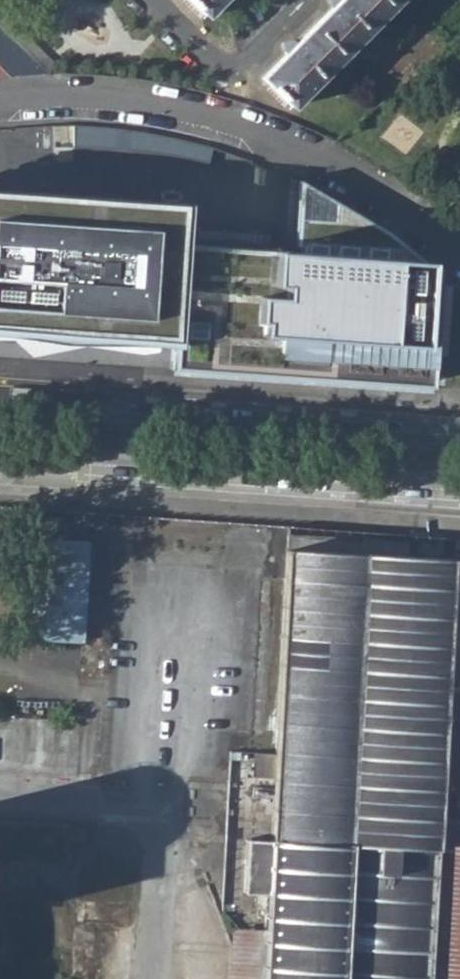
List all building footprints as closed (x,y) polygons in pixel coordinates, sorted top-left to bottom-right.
[(207,18),(225,0),(189,0),(207,18)] [(292,108),(401,0),(341,0),(262,78),(292,108)] [(8,77),(47,72),(54,59),(0,5),(0,25),(14,39),(5,48),(0,44),(0,78),(8,77)] [(180,208),(0,195),(0,317),(8,318),(37,336),(85,330),(170,337),(177,337),(223,371),(300,376),(416,386),(425,261),(386,231),(301,182),(296,243),(179,237),(180,208)] [(453,286),(440,285),(435,354),(448,355),(453,286)] [(177,337),(170,337),(168,367),(223,371),(177,337)] [(430,806),(448,559),(405,556),(405,543),(287,534),(265,829),(242,829),(239,880),(260,882),(257,937),(238,937),(236,978),(459,978),(459,808),(430,806)] [(83,642),(89,539),(22,537),(18,638),(83,642)]
